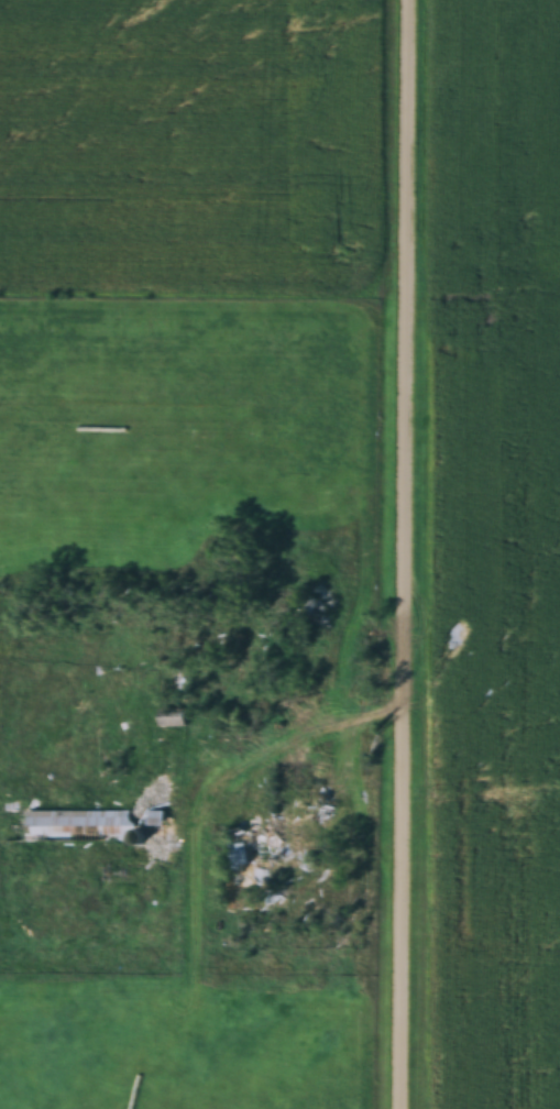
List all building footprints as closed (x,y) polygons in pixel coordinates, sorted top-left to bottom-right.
[(306,629),(345,630),(346,585),(307,584),(306,629)] [(160,710),(160,728),(189,728),(189,710),(160,710)] [(291,812),(327,812),(327,784),(291,784),(291,812)] [(24,810),(24,842),(164,843),(164,811),(24,810)] [(259,910),(259,830),(228,830),(228,910),(259,910)] [(280,849),(280,830),(265,830),(265,849),(280,849)]
